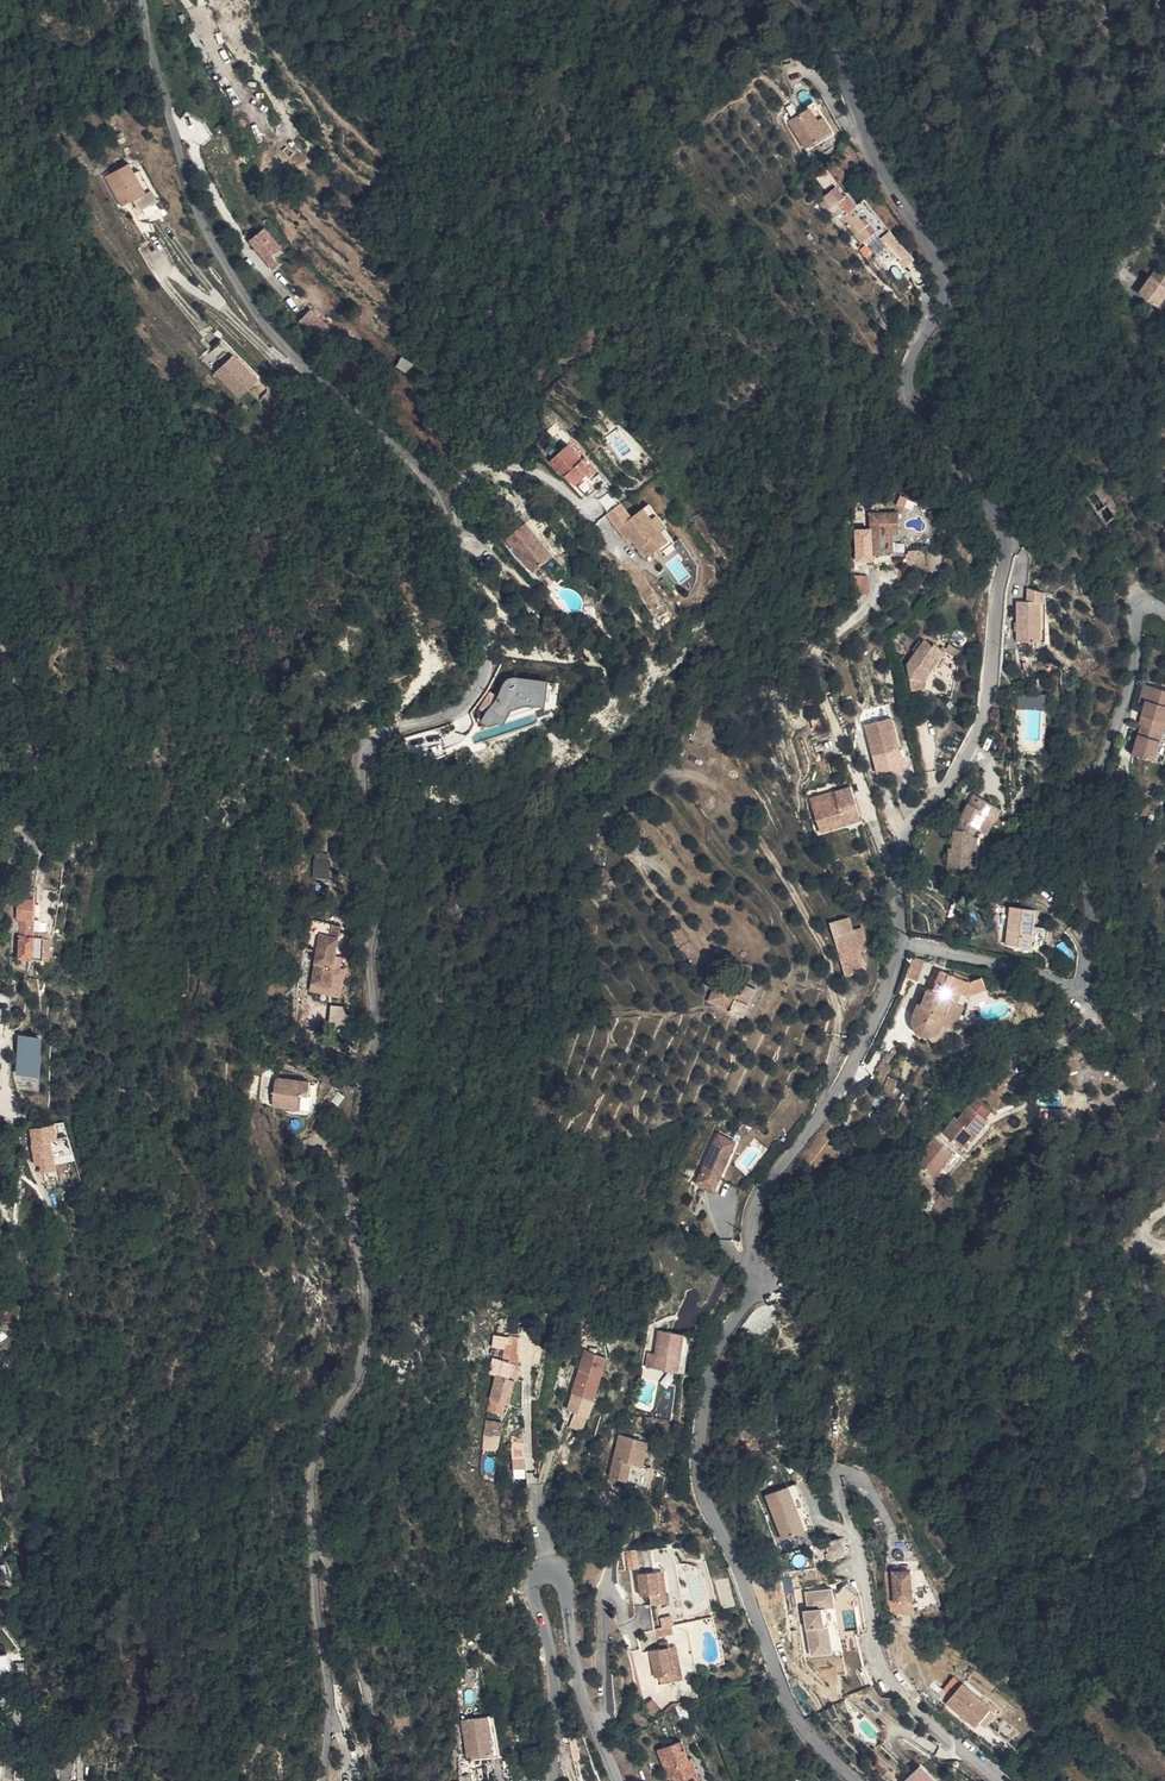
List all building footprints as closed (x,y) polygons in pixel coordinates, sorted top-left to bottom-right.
[(792,90),(774,105),(795,134),(815,119),(804,105),(792,90)] [(804,105),(815,119),(822,114),(811,100),(804,105)] [(1162,157),(1154,148),(1147,154),(1155,163),(1162,157)] [(139,182),(146,178),(140,168),(116,182),(136,213),(152,202),(139,182)] [(146,178),(139,182),(152,202),(136,213),(142,223),(166,207),(146,178)] [(801,228),(807,224),(795,206),(788,211),(801,228)] [(826,219),(817,206),(814,209),(807,215),(816,227),(822,222),(826,219)] [(826,219),(836,232),(846,246),(848,250),(858,242),(836,212),(826,219)] [(881,237),(907,267),(917,258),(891,229),(881,237)] [(841,250),(846,246),(836,232),(832,235),(836,240),(835,241),(841,250)] [(273,252),(259,235),(248,243),(269,270),(275,265),(268,257),(273,252)] [(1156,266),(1150,275),(1164,286),(1164,273),(1156,266)] [(1137,293),(1156,306),(1164,293),(1164,286),(1150,275),(1137,293)] [(1156,306),(1164,312),(1164,310),(1164,293),(1156,306)] [(306,310),(293,323),(313,346),(327,331),(306,310)] [(241,395),(259,377),(222,339),(204,357),(216,370),(241,395)] [(557,481),(575,468),(556,442),(536,458),(545,471),(547,469),(557,481)] [(1127,513),(1106,487),(1092,498),(1113,524),(1127,513)] [(630,525),(633,523),(626,511),(613,518),(604,503),(587,512),(604,540),(609,538),(611,542),(616,551),(621,548),(627,558),(634,553),(646,547),(641,537),(638,539),(630,525)] [(634,553),(638,559),(653,549),(645,535),(647,534),(632,507),(626,511),(633,523),(630,525),(638,539),(641,537),(646,547),(634,553)] [(538,549),(511,514),(489,529),(517,564),(538,549)] [(867,518),(869,562),(891,561),(890,537),(902,537),(901,517),(867,518)] [(926,548),(903,549),(905,568),(928,567),(926,548)] [(1037,629),(1037,610),(1037,587),(1042,587),(1042,577),(1025,574),(1024,588),(1014,588),(1013,629),(1037,629)] [(923,687),(924,685),(922,677),(927,670),(932,675),(945,656),(934,648),(933,650),(925,644),(907,669),(911,696),(924,694),(923,687)] [(922,677),(924,685),(932,675),(927,670),(922,677)] [(1141,706),(1147,708),(1153,689),(1147,687),(1141,706)] [(1153,689),(1147,708),(1141,726),(1143,727),(1164,734),(1164,733),(1164,693),(1153,689)] [(488,692),(479,706),(490,713),(499,698),(488,692)] [(1019,708),(1048,708),(1048,693),(1019,693),(1019,708)] [(867,750),(878,746),(881,756),(898,750),(889,718),(861,727),(867,750)] [(1133,756),(1155,764),(1164,734),(1143,727),(1133,756)] [(1164,734),(1155,764),(1164,766),(1164,765),(1164,734)] [(867,750),(870,759),(881,756),(878,746),(867,750)] [(847,828),(865,822),(853,791),(836,798),(839,807),(818,814),(828,840),(849,833),(847,828)] [(963,823),(959,830),(953,827),(951,846),(945,845),(942,868),(963,870),(964,861),(973,862),(976,840),(971,838),(975,831),(985,835),(999,810),(973,796),(957,820),(963,823)] [(963,823),(957,820),(953,827),(959,830),(963,823)] [(332,877),(332,850),(315,850),(315,877),(332,877)] [(964,861),(963,870),(972,870),(973,862),(964,861)] [(29,934),(30,896),(15,896),(14,915),(17,915),(16,933),(29,934)] [(927,903),(928,933),(944,933),(944,903),(927,903)] [(1010,905),(1004,946),(1021,948),(1022,936),(1033,937),(1037,909),(1010,905)] [(870,949),(864,925),(856,927),(852,915),(832,920),(846,975),(869,969),(864,950),(870,949)] [(308,925),(303,955),(314,957),(308,989),(327,993),(333,961),(339,931),(308,925)] [(16,946),(29,946),(29,934),(16,933),(16,946)] [(41,934),(29,934),(29,946),(29,955),(40,955),(41,934)] [(1033,937),(1022,936),(1021,948),(1031,950),(1033,937)] [(662,948),(674,961),(682,954),(670,941),(662,948)] [(29,946),(16,946),(16,955),(29,955),(29,946)] [(693,965),(682,954),(674,961),(685,972),(693,965)] [(920,980),(925,958),(914,955),(909,977),(920,980)] [(327,993),(308,989),(307,994),(338,1000),(343,974),(338,973),(340,962),(333,961),(327,993)] [(917,1006),(914,1017),(913,1020),(912,1023),(913,1026),(914,1029),(915,1032),(917,1034),(919,1036),(922,1037),(925,1038),(928,1038),(931,1038),(934,1037),(937,1035),(939,1033),(941,1031),(942,1028),(942,1027),(950,1002),(956,1004),(959,993),(946,988),(948,982),(938,979),(936,986),(933,996),(926,994),(922,1007),(917,1006)] [(929,984),(926,994),(933,996),(936,986),(929,984)] [(722,997),(716,995),(710,1011),(743,1022),(753,993),(742,989),(739,996),(724,991),(722,997)] [(718,989),(716,995),(722,997),(724,991),(718,989)] [(965,995),(959,993),(956,1004),(962,1006),(965,995)] [(331,1021),(350,1023),(351,1006),(333,1004),(331,1021)] [(17,1072),(41,1074),(44,1035),(20,1032),(17,1072)] [(896,1102),(902,1085),(893,1082),(888,1098),(896,1102)] [(960,1106),(952,1122),(971,1133),(973,1134),(982,1118),(986,1120),(996,1103),(992,1101),(997,1094),(978,1083),(964,1108),(960,1106)] [(321,1106),(319,1106),(319,1091),(281,1089),(281,1119),(293,1120),(293,1125),(309,1126),(309,1120),(320,1121),(321,1106)] [(966,1141),(971,1133),(952,1122),(947,1131),(966,1141)] [(48,1127),(49,1135),(61,1133),(59,1125),(48,1127)] [(966,1141),(947,1131),(943,1128),(927,1156),(950,1168),(966,1141)] [(61,1133),(49,1135),(50,1142),(49,1141),(53,1163),(64,1161),(63,1154),(67,1154),(64,1133),(61,1133)] [(713,1192),(734,1141),(713,1133),(692,1183),(713,1192)] [(18,1233),(18,1220),(10,1220),(10,1233),(18,1233)] [(0,1301),(0,1346),(3,1348),(10,1330),(13,1332),(21,1309),(0,1301)] [(658,1331),(653,1370),(678,1373),(682,1335),(658,1331)] [(519,1360),(523,1335),(507,1333),(503,1358),(519,1360)] [(689,1336),(682,1335),(678,1373),(684,1374),(689,1336)] [(593,1400),(606,1358),(584,1351),(571,1393),(593,1400)] [(515,1406),(522,1383),(516,1381),(520,1365),(508,1361),(496,1400),(515,1406)] [(520,1365),(516,1381),(522,1383),(527,1368),(520,1365)] [(486,1422),(485,1449),(501,1449),(502,1422),(486,1422)] [(512,1436),(515,1469),(529,1468),(526,1435),(512,1436)] [(638,1467),(641,1468),(648,1445),(619,1436),(607,1476),(624,1481),(630,1464),(638,1467)] [(624,1481),(633,1484),(638,1467),(630,1464),(624,1481)] [(797,1480),(788,1484),(806,1528),(815,1525),(797,1480)] [(788,1484),(766,1493),(784,1537),(806,1528),(788,1484)] [(843,1555),(840,1536),(822,1540),(826,1558),(843,1555)] [(627,1550),(629,1568),(641,1567),(639,1548),(627,1550)] [(655,1576),(652,1548),(644,1550),(646,1577),(655,1576)] [(911,1600),(910,1569),(891,1570),(893,1601),(911,1600)] [(661,1596),(659,1576),(655,1576),(646,1577),(640,1577),(642,1598),(650,1597),(651,1609),(668,1608),(667,1596),(661,1596)] [(843,1630),(840,1614),(855,1611),(853,1599),(858,1591),(846,1578),(837,1591),(831,1592),(833,1605),(836,1631),(843,1630)] [(833,1605),(831,1592),(830,1587),(803,1591),(805,1609),(801,1610),(807,1647),(822,1646),(819,1626),(822,1625),(819,1607),(825,1606),(833,1605)] [(911,1600),(893,1601),(888,1601),(889,1612),(913,1609),(911,1600)] [(808,1655),(829,1652),(825,1606),(819,1607),(822,1625),(819,1626),(822,1646),(807,1647),(808,1655)] [(858,1635),(855,1611),(840,1614),(843,1630),(844,1637),(858,1635)] [(674,1638),(672,1630),(657,1633),(659,1641),(674,1638)] [(668,1646),(659,1647),(660,1654),(650,1656),(655,1681),(658,1680),(674,1678),(670,1652),(668,1646)] [(670,1652),(674,1678),(658,1680),(660,1687),(682,1683),(676,1651),(670,1652)] [(131,1683),(132,1670),(124,1670),(123,1682),(131,1683)] [(945,1701),(975,1726),(990,1706),(961,1682),(945,1701)] [(997,1712),(990,1706),(975,1726),(981,1731),(997,1712)] [(664,1733),(654,1720),(646,1727),(657,1740),(664,1733)] [(499,1764),(492,1722),(484,1723),(490,1761),(491,1765),(499,1764)] [(484,1723),(459,1726),(465,1764),(490,1761),(484,1723)] [(83,1735),(69,1731),(63,1752),(81,1756),(83,1735)] [(688,1762),(684,1765),(671,1746),(650,1762),(662,1780),(702,1780),(688,1762)] [(901,1780),(935,1780),(920,1764),(901,1780)]
